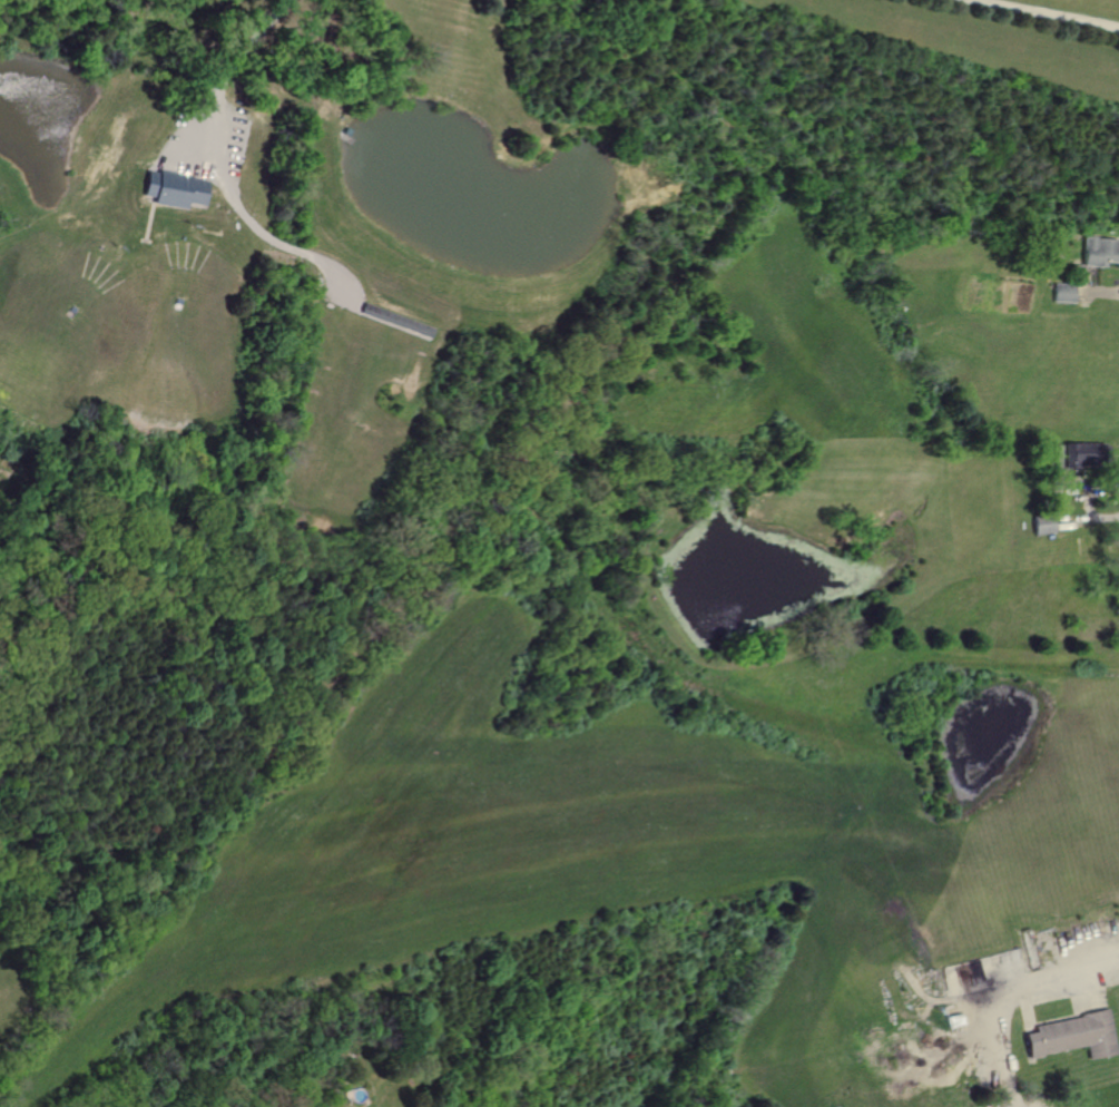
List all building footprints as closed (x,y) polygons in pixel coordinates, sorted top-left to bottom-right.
[(143,196),(152,197),(152,204),(185,209),(186,203),(204,206),(208,180),(146,171),(143,196)] [(1118,239),(1085,238),(1084,266),(1106,267),(1107,263),(1118,263),(1118,239)] [(1054,302),(1076,303),(1076,285),(1055,285),(1054,302)] [(1065,465),(1102,464),(1102,443),(1065,444),(1065,465)] [(1020,1033),(1024,1057),(1084,1046),(1086,1060),(1114,1055),(1106,1010),(1030,1024),(1031,1031),(1020,1033)]
